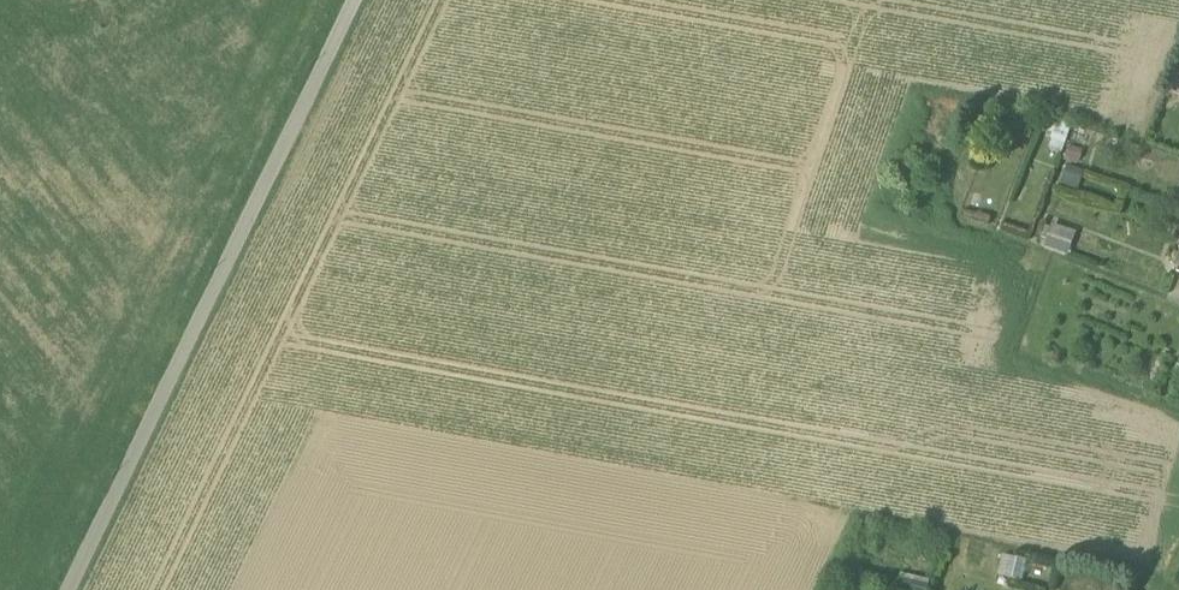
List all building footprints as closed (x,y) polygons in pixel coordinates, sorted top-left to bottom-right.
[(1072,254),(1075,230),(1050,226),(1047,250),(1072,254)] [(1021,581),(1027,561),(1005,554),(999,574),(1021,581)]
